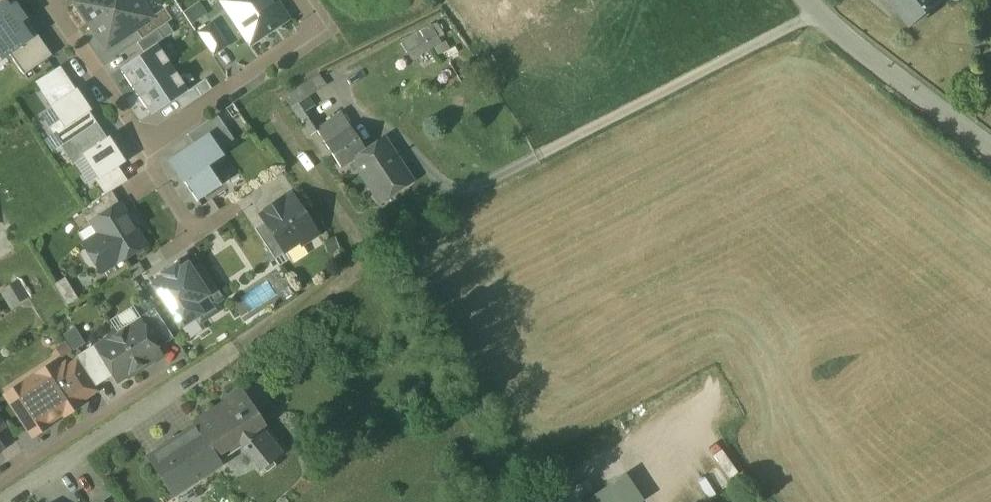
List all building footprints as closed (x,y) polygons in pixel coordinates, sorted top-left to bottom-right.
[(12,0),(4,0),(0,3),(0,59),(1,61),(37,35),(12,0)] [(75,2),(91,26),(129,0),(79,0),(75,2)] [(91,26),(106,49),(128,35),(136,29),(153,18),(152,17),(141,0),(129,0),(91,26)] [(276,0),(233,0),(246,19),(237,25),(238,26),(250,45),(289,19),(276,0)] [(889,3),(910,30),(948,0),(887,0),(889,3)] [(165,8),(152,17),(153,18),(136,29),(142,39),(168,22),(172,19),(165,8)] [(142,39),(138,43),(144,53),(157,44),(174,32),(173,30),(168,22),(142,39)] [(227,46),(212,23),(207,27),(199,32),(214,55),(227,46)] [(431,25),(401,42),(411,60),(441,43),(431,25)] [(144,53),(120,69),(135,92),(166,72),(173,67),(157,44),(144,53)] [(60,66),(35,81),(43,94),(68,77),(60,66)] [(173,67),(166,72),(135,92),(151,115),(176,99),(188,90),(173,67)] [(318,74),(282,95),(290,108),(308,97),(326,87),(318,74)] [(68,77),(43,94),(52,107),(77,91),(68,77)] [(188,90),(176,99),(182,109),(212,89),(206,79),(188,90)] [(89,110),(77,91),(52,107),(60,119),(49,127),(62,145),(96,122),(89,110)] [(319,113),(308,97),(290,108),(309,136),(317,131),(315,128),(319,126),(313,117),(319,113)] [(319,126),(315,128),(317,131),(325,143),(351,126),(341,112),(319,126)] [(217,114),(187,134),(194,145),(209,136),(211,139),(226,128),(217,114)] [(108,139),(96,122),(62,145),(74,164),(85,157),(98,177),(99,178),(117,165),(124,161),(109,138),(108,139)] [(351,126),(325,143),(341,167),(355,158),(367,151),(351,126)] [(194,145),(170,162),(183,181),(183,180),(197,201),(221,185),(207,164),(221,155),(211,139),(209,136),(194,145)] [(367,151),(355,158),(378,194),(392,185),(395,191),(409,181),(383,140),(367,151)] [(117,165),(99,178),(98,177),(95,179),(106,195),(128,181),(117,165)] [(292,196),(278,205),(278,204),(277,203),(276,204),(267,210),(268,211),(262,215),(266,222),(285,250),(286,250),(296,243),(300,241),(302,244),(317,234),(297,204),(292,196)] [(102,202),(81,215),(89,227),(93,224),(92,222),(108,212),(102,202)] [(108,212),(92,222),(93,224),(105,242),(89,252),(102,272),(145,244),(120,204),(108,212)] [(285,250),(266,222),(255,229),(268,249),(275,259),(285,252),(286,254),(288,253),(286,250),(285,250)] [(178,268),(176,266),(163,274),(165,277),(153,285),(181,327),(184,325),(183,324),(198,315),(201,313),(195,303),(207,295),(193,273),(186,263),(178,268)] [(223,297),(203,266),(193,273),(207,295),(195,303),(201,313),(198,315),(201,320),(217,310),(213,303),(223,297)] [(67,277),(57,282),(68,301),(78,296),(67,277)] [(18,281),(2,291),(12,308),(28,298),(18,281)] [(154,308),(138,318),(139,320),(140,319),(158,348),(174,338),(154,308)] [(158,348),(140,319),(139,320),(118,333),(140,369),(162,355),(158,348)] [(76,348),(86,340),(76,325),(65,332),(76,348)] [(140,369),(118,333),(97,346),(95,347),(113,375),(118,382),(140,369)] [(113,375),(95,347),(97,346),(96,344),(76,356),(78,360),(96,386),(113,375)] [(54,364),(39,374),(39,375),(28,382),(37,394),(30,398),(26,392),(11,402),(33,435),(48,425),(47,423),(64,412),(65,414),(80,404),(79,402),(98,390),(96,386),(78,360),(68,366),(66,363),(57,369),(54,364)] [(247,393),(214,415),(211,410),(194,421),(196,425),(205,437),(217,456),(219,454),(242,440),(247,446),(245,447),(248,450),(250,449),(265,468),(286,451),(264,425),(267,423),(247,393)] [(196,425),(149,455),(174,493),(194,479),(178,454),(205,437),(196,425)] [(205,437),(178,454),(194,479),(223,461),(219,454),(217,456),(205,437)] [(612,482),(584,501),(585,501),(625,501),(612,482)]
